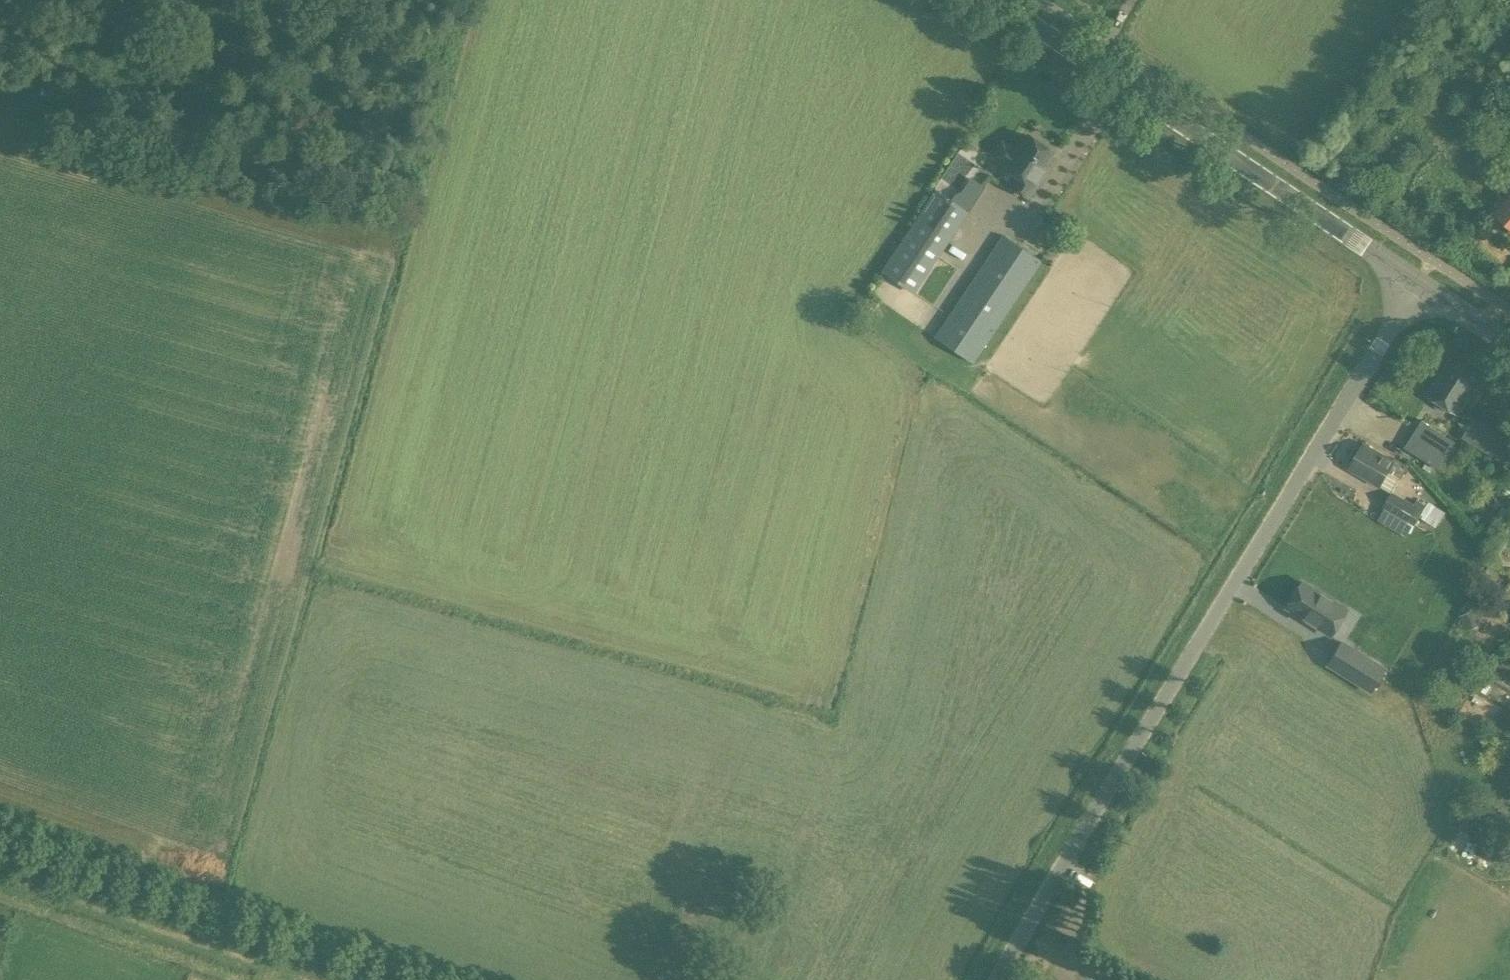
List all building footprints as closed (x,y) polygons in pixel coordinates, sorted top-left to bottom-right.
[(1046,169),(1043,167),(1053,153),(1025,134),(1003,167),(1018,178),(1011,188),(1026,198),(1046,169)] [(1491,206),(1509,223),(1509,185),(1491,206)] [(935,190),(881,270),(883,271),(915,292),(968,212),(935,190)] [(973,364),(1040,262),(1038,261),(1002,236),(934,338),(973,364)] [(1458,415),(1480,381),(1450,361),(1428,395),(1458,415)] [(1473,419),(1462,436),(1509,465),(1509,441),(1473,419)] [(1438,470),(1456,441),(1423,420),(1405,448),(1438,470)] [(1349,458),(1352,468),(1351,469),(1391,493),(1383,507),(1385,508),(1378,519),(1405,536),(1402,542),(1420,553),(1424,546),(1427,548),(1430,543),(1416,534),(1419,528),(1415,525),(1421,516),(1428,521),(1437,507),(1429,502),(1427,505),(1418,500),(1416,504),(1394,491),(1409,466),(1395,457),(1393,461),(1366,445),(1365,446),(1355,449),(1349,458)] [(1316,625),(1317,622),(1335,633),(1342,622),(1339,621),(1345,611),(1330,602),(1302,584),(1288,607),(1316,625)] [(1342,643),(1327,666),(1370,692),(1384,670),(1342,643)]
